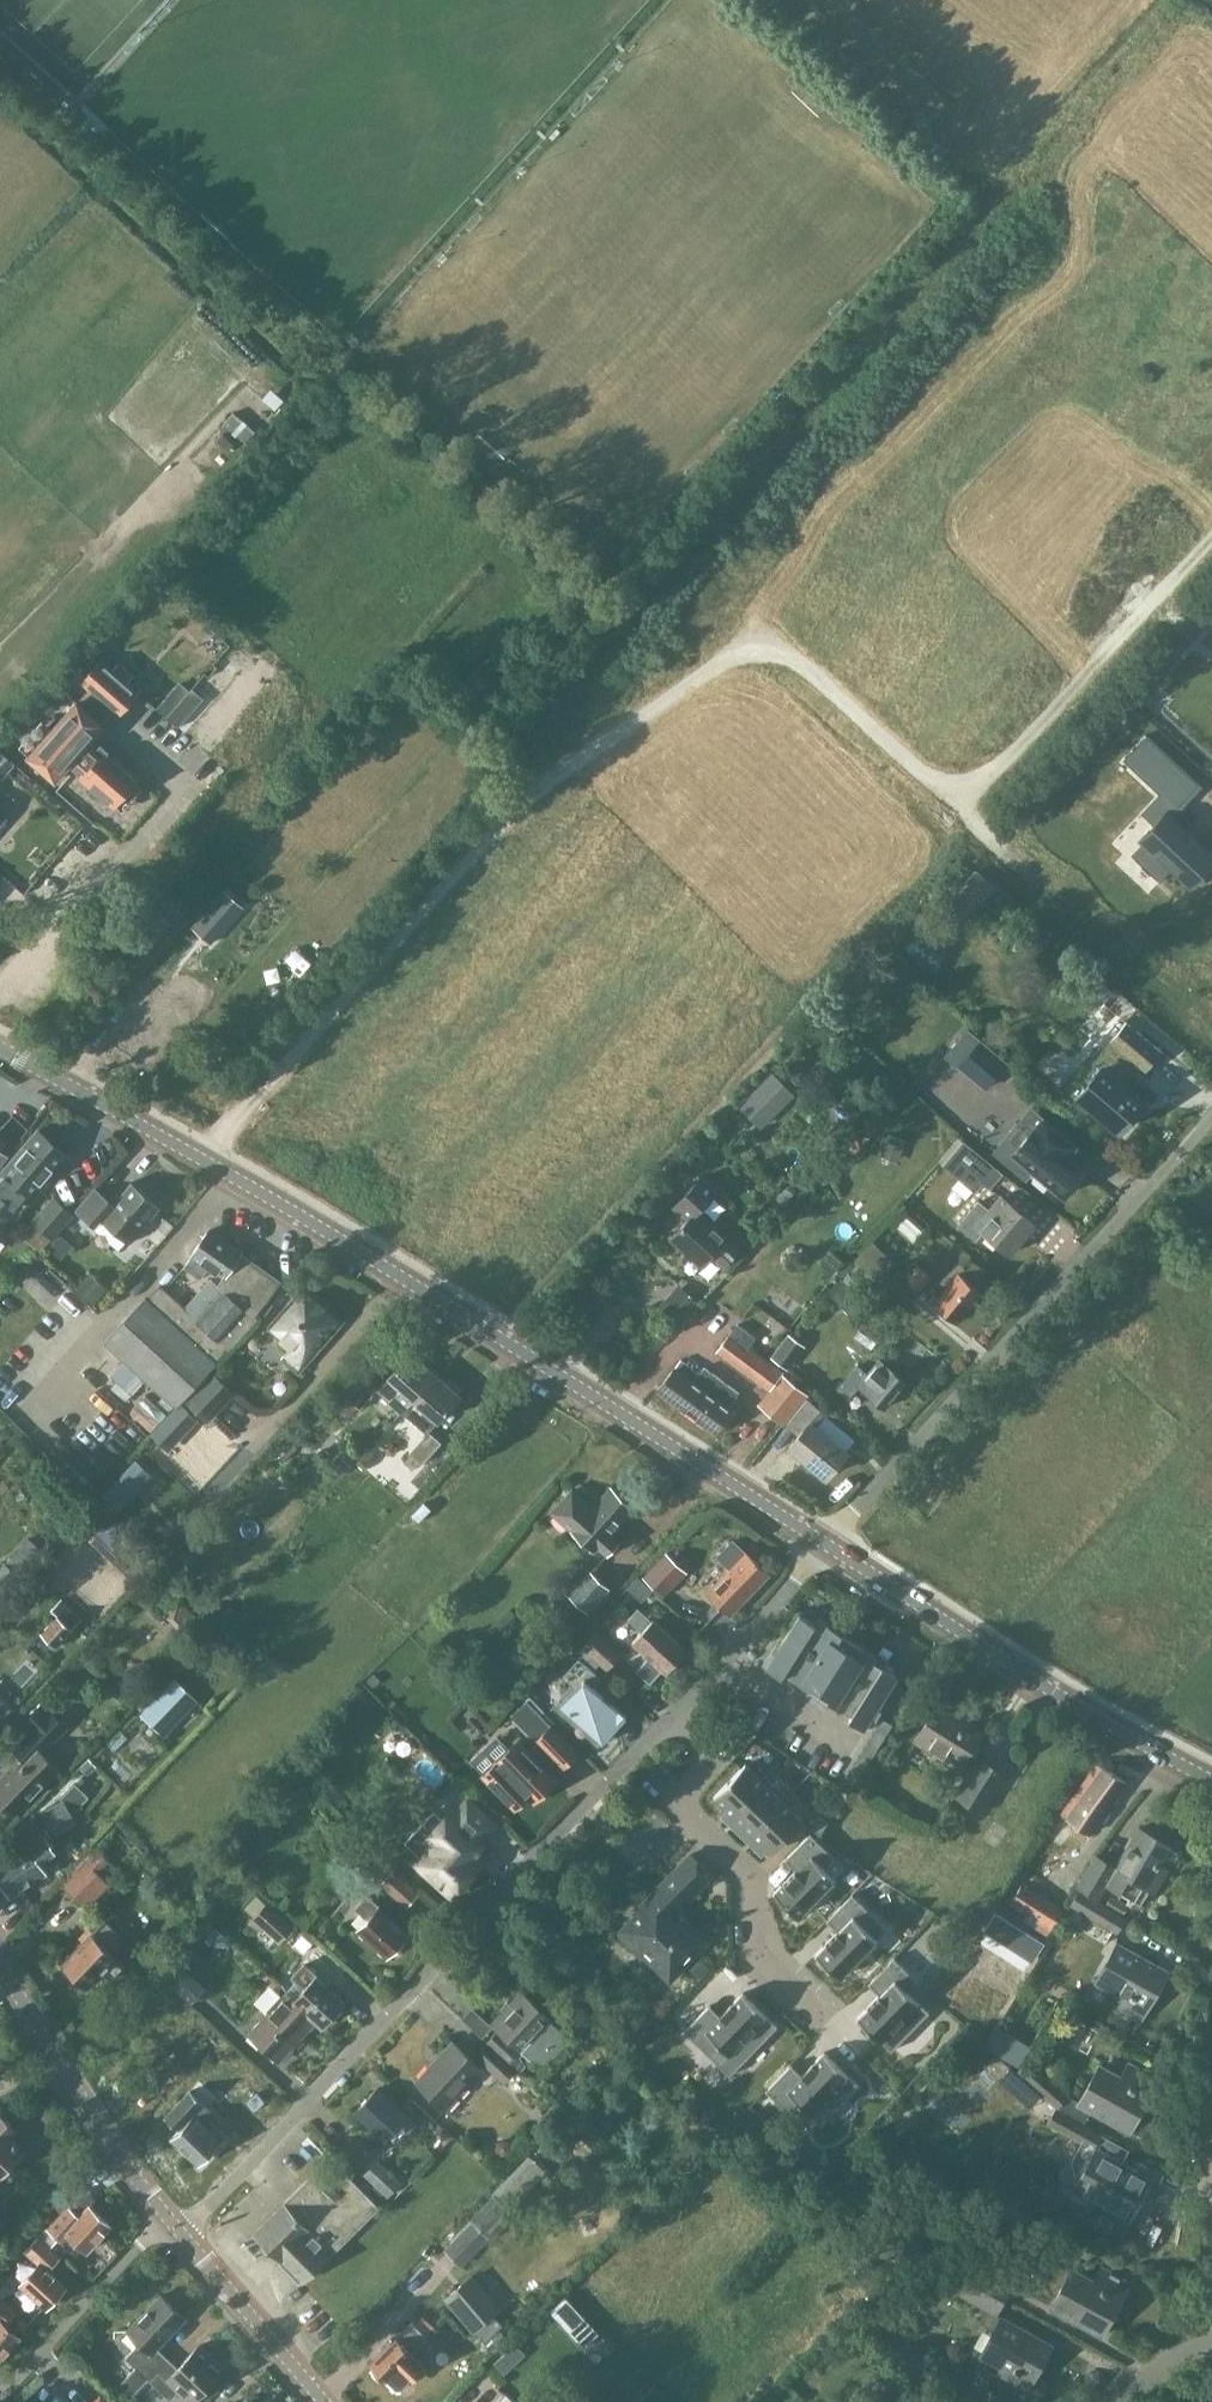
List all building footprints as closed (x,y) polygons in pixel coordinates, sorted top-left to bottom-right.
[(76,699),(25,757),(55,784),(68,769),(79,779),(78,780),(112,810),(140,778),(93,737),(113,713),(118,717),(139,693),(127,682),(133,676),(118,663),(113,670),(100,659),(84,678),(78,673),(67,686),(84,701),(81,704),(76,699)] [(156,709),(166,718),(189,692),(179,683),(156,709)] [(57,686),(45,701),(55,710),(68,696),(57,686)] [(189,692),(166,718),(177,728),(203,699),(191,689),(189,692)] [(1148,736),(1126,760),(1160,792),(1174,805),(1176,807),(1197,785),(1201,788),(1202,787),(1148,736)] [(1135,855),(1161,880),(1160,881),(1161,883),(1171,872),(1189,888),(1211,863),(1211,853),(1169,812),(1140,843),(1144,846),(1135,855)] [(208,909),(192,927),(195,930),(207,940),(210,943),(226,925),(208,909)] [(1088,1057),(1062,1088),(1077,1100),(1079,1097),(1119,1131),(1128,1120),(1133,1123),(1144,1110),(1139,1106),(1142,1102),(1125,1089),(1142,1070),(1145,1072),(1162,1052),(1125,1022),(1093,1061),(1088,1057)] [(967,1031),(945,1056),(984,1089),(1006,1063),(967,1031)] [(820,1054),(808,1066),(815,1073),(827,1061),(820,1054)] [(1019,1143),(1004,1162),(1025,1179),(1033,1170),(1063,1196),(1084,1171),(1065,1156),(1074,1146),(1030,1109),(1009,1134),(1019,1143)] [(0,1176),(0,1195),(14,1207),(24,1195),(30,1200),(66,1157),(53,1145),(54,1144),(38,1131),(1,1174),(1,1175),(0,1176)] [(889,1135),(882,1152),(898,1158),(905,1142),(889,1135)] [(997,1168),(963,1141),(942,1166),(975,1193),(983,1183),(990,1189),(1002,1174),(996,1169),(997,1168)] [(674,1207),(688,1220),(671,1239),(700,1266),(710,1255),(723,1267),(745,1243),(732,1232),(726,1238),(698,1212),(715,1193),(700,1179),(674,1207)] [(102,1219),(129,1243),(160,1207),(131,1182),(112,1204),(95,1189),(75,1211),(95,1228),(102,1219)] [(788,1184),(776,1198),(783,1204),(796,1190),(788,1184)] [(1,1214),(1,1213),(10,1221),(19,1211),(14,1207),(0,1195),(0,1215),(1,1214)] [(978,1200),(957,1225),(974,1240),(981,1231),(1009,1255),(1034,1225),(999,1196),(992,1205),(989,1209),(983,1204),(978,1200)] [(34,1222),(52,1237),(71,1214),(54,1199),(34,1222)] [(164,1220),(160,1224),(169,1233),(173,1228),(164,1220)] [(146,1298),(104,1343),(111,1349),(123,1361),(110,1376),(131,1395),(144,1380),(175,1409),(217,1363),(236,1342),(257,1319),(260,1317),(265,1320),(273,1309),(275,1306),(266,1300),(278,1283),(240,1256),(239,1255),(240,1254),(209,1231),(192,1255),(193,1256),(192,1257),(184,1267),(201,1279),(208,1268),(222,1278),(218,1285),(211,1279),(184,1308),(160,1286),(147,1300),(146,1298)] [(153,1232),(149,1237),(158,1245),(162,1240),(153,1232)] [(855,1260),(874,1279),(892,1262),(873,1243),(855,1260)] [(972,1261),(962,1274),(979,1288),(989,1276),(972,1261)] [(909,1279),(908,1281),(919,1290),(931,1276),(919,1267),(917,1269),(909,1279)] [(934,1293),(929,1299),(934,1302),(957,1322),(980,1294),(980,1293),(982,1291),(979,1288),(968,1279),(962,1274),(958,1271),(956,1273),(957,1274),(938,1297),(934,1293)] [(87,1275),(73,1290),(92,1306),(105,1290),(87,1275)] [(849,1275),(843,1281),(852,1290),(858,1284),(849,1275)] [(831,1290),(828,1293),(849,1313),(861,1301),(841,1280),(831,1290)] [(281,1359),(297,1373),(342,1321),(304,1287),(267,1329),(281,1340),(280,1341),(289,1349),(281,1359)] [(854,1337),(871,1349),(881,1336),(864,1323),(854,1337)] [(780,1371),(765,1358),(765,1359),(748,1347),(755,1338),(736,1324),(716,1351),(768,1390),(781,1372),(780,1371)] [(788,1333),(770,1357),(786,1369),(804,1345),(788,1333)] [(367,1377),(347,1399),(357,1407),(359,1410),(374,1393),(398,1415),(401,1412),(434,1374),(410,1353),(379,1388),(367,1377)] [(857,1365),(837,1388),(848,1398),(858,1387),(884,1408),(906,1383),(880,1360),(868,1375),(857,1365)] [(676,1367),(676,1366),(659,1389),(717,1433),(734,1411),(729,1407),(739,1393),(704,1367),(699,1374),(681,1361),(676,1367)] [(234,1393),(214,1375),(211,1373),(185,1401),(208,1422),(234,1393)] [(434,1374),(401,1412),(413,1423),(424,1411),(437,1423),(460,1397),(434,1374)] [(806,1394),(784,1376),(760,1405),(783,1423),(806,1394)] [(347,1399),(339,1409),(349,1417),(357,1407),(347,1399)] [(827,1416),(809,1401),(788,1426),(799,1435),(789,1447),(826,1478),(846,1453),(817,1429),(827,1416)] [(181,1403),(151,1435),(165,1448),(195,1416),(181,1403)] [(410,1456),(396,1472),(393,1475),(402,1484),(420,1464),(420,1465),(440,1443),(428,1433),(409,1454),(410,1456)] [(365,1454),(357,1464),(364,1471),(373,1462),(365,1454)] [(337,1456),(331,1461),(344,1474),(350,1468),(337,1456)] [(134,1460),(98,1499),(115,1515),(151,1476),(134,1460)] [(934,1480),(944,1489),(951,1481),(941,1472),(934,1480)] [(598,1549),(606,1556),(618,1542),(609,1534),(633,1508),(610,1488),(592,1508),(572,1490),(551,1513),(594,1553),(598,1549)] [(107,1521),(88,1540),(105,1557),(131,1580),(146,1564),(148,1562),(107,1521)] [(160,1538),(148,1552),(163,1566),(175,1553),(160,1538)] [(15,1572),(18,1575),(41,1550),(29,1539),(6,1564),(5,1563),(0,1568),(0,1589),(15,1572)] [(708,1590),(717,1599),(731,1612),(768,1573),(746,1551),(708,1590)] [(643,1577),(663,1597),(681,1579),(660,1560),(643,1577)] [(570,1595),(587,1612),(608,1589),(590,1573),(570,1595)] [(59,1597),(50,1608),(57,1615),(62,1620),(72,1609),(59,1597)] [(198,1623),(179,1601),(165,1613),(184,1635),(198,1623)] [(638,1609),(628,1620),(641,1632),(633,1642),(648,1656),(635,1670),(649,1683),(662,1669),(667,1673),(687,1651),(654,1621),(653,1622),(638,1609)] [(783,1672),(807,1688),(851,1715),(848,1719),(863,1728),(896,1676),(872,1661),(876,1654),(827,1623),(823,1629),(799,1614),(766,1667),(781,1676),(783,1672)] [(57,1615),(41,1634),(56,1647),(75,1625),(69,1619),(66,1623),(62,1620),(57,1615)] [(583,1647),(608,1670),(622,1655),(596,1632),(583,1647)] [(560,1704),(603,1743),(626,1717),(593,1686),(601,1677),(579,1657),(563,1675),(576,1686),(560,1704)] [(374,1672),(367,1679),(372,1685),(380,1678),(374,1672)] [(155,1701),(142,1715),(163,1736),(197,1701),(175,1680),(155,1701)] [(8,1708),(0,1700),(0,1716),(8,1708)] [(933,1746),(963,1765),(984,1731),(939,1702),(914,1742),(930,1752),(933,1746)] [(35,1731),(14,1752),(25,1762),(0,1788),(0,1801),(13,1814),(58,1768),(41,1752),(67,1726),(50,1709),(47,1712),(38,1704),(23,1720),(35,1731)] [(838,1788),(848,1794),(892,1724),(882,1718),(838,1788)] [(579,1753),(550,1723),(533,1740),(536,1743),(553,1760),(562,1770),(579,1753)] [(483,1774),(481,1775),(500,1796),(513,1810),(528,1796),(532,1801),(535,1798),(537,1798),(541,1798),(545,1794),(546,1790),(555,1780),(544,1769),(553,1760),(536,1743),(527,1752),(517,1741),(509,1749),(483,1774)] [(88,1755),(79,1764),(86,1772),(95,1763),(88,1755)] [(311,1755),(305,1765),(316,1771),(318,1768),(317,1758),(311,1755)] [(955,1796),(982,1813),(1006,1774),(978,1757),(955,1796)] [(1061,1814),(1064,1816),(1090,1834),(1125,1783),(1096,1763),(1061,1814)] [(745,1764),(713,1797),(726,1809),(732,1815),(764,1783),(768,1787),(778,1776),(770,1769),(761,1779),(745,1764)] [(764,1783),(732,1815),(751,1834),(783,1801),(786,1805),(796,1794),(789,1787),(779,1798),(768,1787),(764,1783)] [(80,1805),(89,1797),(75,1784),(61,1798),(64,1801),(42,1814),(53,1833),(75,1819),(72,1813),(82,1807),(80,1805)] [(404,1841),(419,1855),(411,1864),(449,1899),(483,1862),(474,1853),(499,1825),(466,1795),(456,1806),(453,1803),(440,1816),(433,1810),(404,1841)] [(783,1801),(751,1834),(768,1850),(770,1852),(802,1820),(786,1805),(783,1801)] [(966,1809),(961,1818),(968,1823),(973,1813),(966,1809)] [(29,1840),(33,1844),(0,1864),(0,1877),(11,1894),(44,1873),(37,1861),(52,1851),(45,1839),(49,1837),(44,1828),(42,1829),(33,1815),(17,1835),(23,1844),(29,1840)] [(819,1816),(811,1829),(820,1834),(828,1822),(819,1816)] [(1099,1897),(1106,1885),(1138,1903),(1147,1888),(1153,1892),(1166,1868),(1159,1864),(1170,1846),(1139,1828),(1116,1867),(1095,1855),(1078,1885),(1099,1897)] [(795,1870),(773,1893),(797,1917),(835,1878),(824,1867),(834,1857),(810,1834),(784,1860),(785,1861),(789,1857),(791,1858),(799,1866),(795,1870)] [(98,1873),(109,1861),(97,1849),(63,1884),(86,1908),(109,1885),(98,1873)] [(667,1982),(697,1952),(708,1941),(677,1910),(712,1875),(691,1853),(663,1882),(663,1893),(658,1893),(618,1933),(667,1982)] [(418,1894),(392,1869),(379,1883),(406,1908),(418,1894)] [(1022,1883),(1010,1901),(1027,1912),(1031,1914),(1051,1927),(1062,1908),(1055,1904),(1042,1896),(1022,1883)] [(1071,1905),(1118,1931),(1126,1916),(1078,1890),(1071,1905)] [(837,1931),(815,1954),(839,1977),(887,1928),(852,1894),(826,1921),(827,1922),(831,1917),(841,1927),(837,1931)] [(357,1928),(382,1952),(387,1956),(408,1933),(378,1905),(377,1906),(366,1896),(355,1908),(366,1919),(357,1928)] [(1109,1896),(1105,1904),(1123,1914),(1128,1906),(1109,1896)] [(262,1925),(279,1941),(292,1928),(268,1904),(250,1922),(258,1929),(262,1925)] [(77,1949),(63,1964),(73,1974),(71,1976),(81,1987),(84,1984),(86,1986),(101,1972),(109,1980),(112,1977),(122,1967),(114,1960),(114,1959),(113,1959),(114,1958),(103,1948),(118,1933),(105,1920),(95,1930),(93,1932),(92,1931),(90,1933),(76,1948),(77,1949)] [(1111,2006),(1139,2021),(1166,1971),(1117,1944),(1096,1980),(1118,1992),(1111,2006)] [(879,1997),(856,2018),(889,2051),(926,2011),(907,1992),(916,1981),(893,1957),(867,1984),(879,1997)] [(699,1959),(689,1969),(698,1978),(708,1968),(699,1959)] [(306,1988),(296,1999),(317,2020),(322,2025),(344,2001),(305,1964),(294,1977),(306,1988)] [(206,1987),(183,1966),(168,1983),(191,2004),(206,1987)] [(712,2003),(685,2032),(728,2072),(775,2026),(738,1989),(717,2010),(712,2003)] [(317,2020),(296,1999),(288,1992),(249,2034),(278,2061),(317,2020)] [(489,2040),(486,2043),(516,2070),(520,2073),(526,2066),(520,2057),(523,2054),(537,2066),(541,2062),(549,2062),(564,2046),(563,2039),(567,2035),(549,2019),(549,2018),(521,1993),(493,2024),(499,2029),(489,2040)] [(1056,2037),(1076,2046),(1086,2024),(1066,2015),(1056,2037)] [(417,2082),(447,2109),(483,2070),(453,2042),(417,2082)] [(486,2043),(476,2055),(505,2082),(516,2070),(486,2043)] [(790,2065),(765,2091),(789,2114),(799,2104),(820,2125),(858,2086),(823,2052),(801,2075),(797,2079),(788,2070),(792,2066),(790,2065)] [(1057,2109),(1069,2094),(1027,2059),(1016,2072),(1034,2087),(1031,2090),(1053,2109),(1055,2107),(1057,2109)] [(266,2085),(240,2062),(219,2085),(244,2108),(266,2085)] [(1079,2103),(1129,2130),(1156,2080),(1128,2065),(1121,2078),(1099,2066),(1079,2103)] [(541,2076),(533,2085),(542,2093),(550,2084),(541,2076)] [(190,2090),(164,2117),(179,2130),(172,2138),(200,2164),(213,2149),(220,2142),(204,2126),(215,2115),(208,2108),(217,2098),(201,2081),(191,2091),(190,2090)] [(356,2112),(386,2141),(408,2118),(377,2090),(356,2112)] [(537,2121),(548,2131),(564,2113),(553,2103),(537,2121)] [(1047,2124),(1064,2132),(1083,2142),(1091,2146),(1092,2144),(1095,2145),(1101,2134),(1054,2110),(1047,2124)] [(25,2152),(9,2138),(16,2131),(8,2124),(0,2117),(0,2179),(25,2152)] [(1076,2156),(1075,2162),(1078,2171),(1077,2188),(1099,2200),(1091,2214),(1119,2229),(1147,2179),(1120,2164),(1128,2148),(1101,2134),(1095,2145),(1092,2144),(1091,2146),(1083,2142),(1076,2156)] [(498,2142),(495,2147),(497,2153),(503,2155),(508,2153),(510,2148),(508,2142),(503,2140),(498,2142)] [(496,2196),(510,2209),(544,2171),(530,2158),(496,2196)] [(284,2261),(304,2280),(378,2208),(330,2159),(255,2233),(283,2262),(284,2261)] [(401,2182),(377,2159),(361,2175),(386,2198),(401,2182)] [(644,2174),(656,2188),(665,2180),(653,2167),(644,2174)] [(493,2193),(470,2219),(471,2220),(490,2239),(491,2240),(515,2214),(510,2209),(496,2196),(493,2193)] [(47,2226),(36,2238),(49,2250),(60,2238),(64,2242),(70,2235),(87,2251),(110,2226),(89,2207),(79,2218),(67,2208),(48,2228),(47,2226)] [(442,2249),(461,2267),(490,2239),(471,2220),(442,2249)] [(37,2264),(20,2284),(47,2308),(66,2286),(47,2269),(58,2257),(49,2250),(36,2238),(23,2252),(37,2264)] [(428,2245),(422,2254),(428,2258),(434,2250),(428,2245)] [(959,2255),(950,2270),(1005,2300),(1013,2285),(959,2255)] [(1050,2307),(1064,2314),(1101,2334),(1128,2283),(1101,2268),(1094,2281),(1071,2269),(1050,2307)] [(1005,2300),(950,2270),(942,2286),(996,2316),(1005,2300)] [(444,2298),(473,2333),(501,2310),(472,2275),(444,2298)] [(0,2294),(0,2359),(19,2337),(5,2324),(16,2313),(2,2301),(5,2298),(0,2294)] [(564,2295),(548,2310),(582,2348),(599,2333),(564,2295)] [(133,2395),(148,2379),(168,2358),(157,2348),(185,2319),(161,2296),(128,2331),(141,2343),(126,2358),(136,2368),(122,2384),(133,2395)] [(415,2325),(412,2322),(369,2365),(385,2380),(388,2377),(396,2385),(402,2385),(409,2379),(412,2382),(427,2367),(413,2354),(429,2339),(426,2336),(434,2328),(424,2317),(415,2325)] [(1015,2390),(1023,2395),(1050,2344),(1000,2318),(981,2355),(1002,2366),(995,2380),(1005,2385),(1004,2386),(1014,2391),(1015,2390)] [(871,2324),(860,2335),(870,2345),(881,2334),(871,2324)] [(148,2379),(171,2400),(178,2393),(188,2401),(192,2401),(224,2369),(200,2346),(178,2368),(168,2358),(148,2379)] [(503,2354),(493,2363),(503,2374),(513,2364),(503,2354)]
